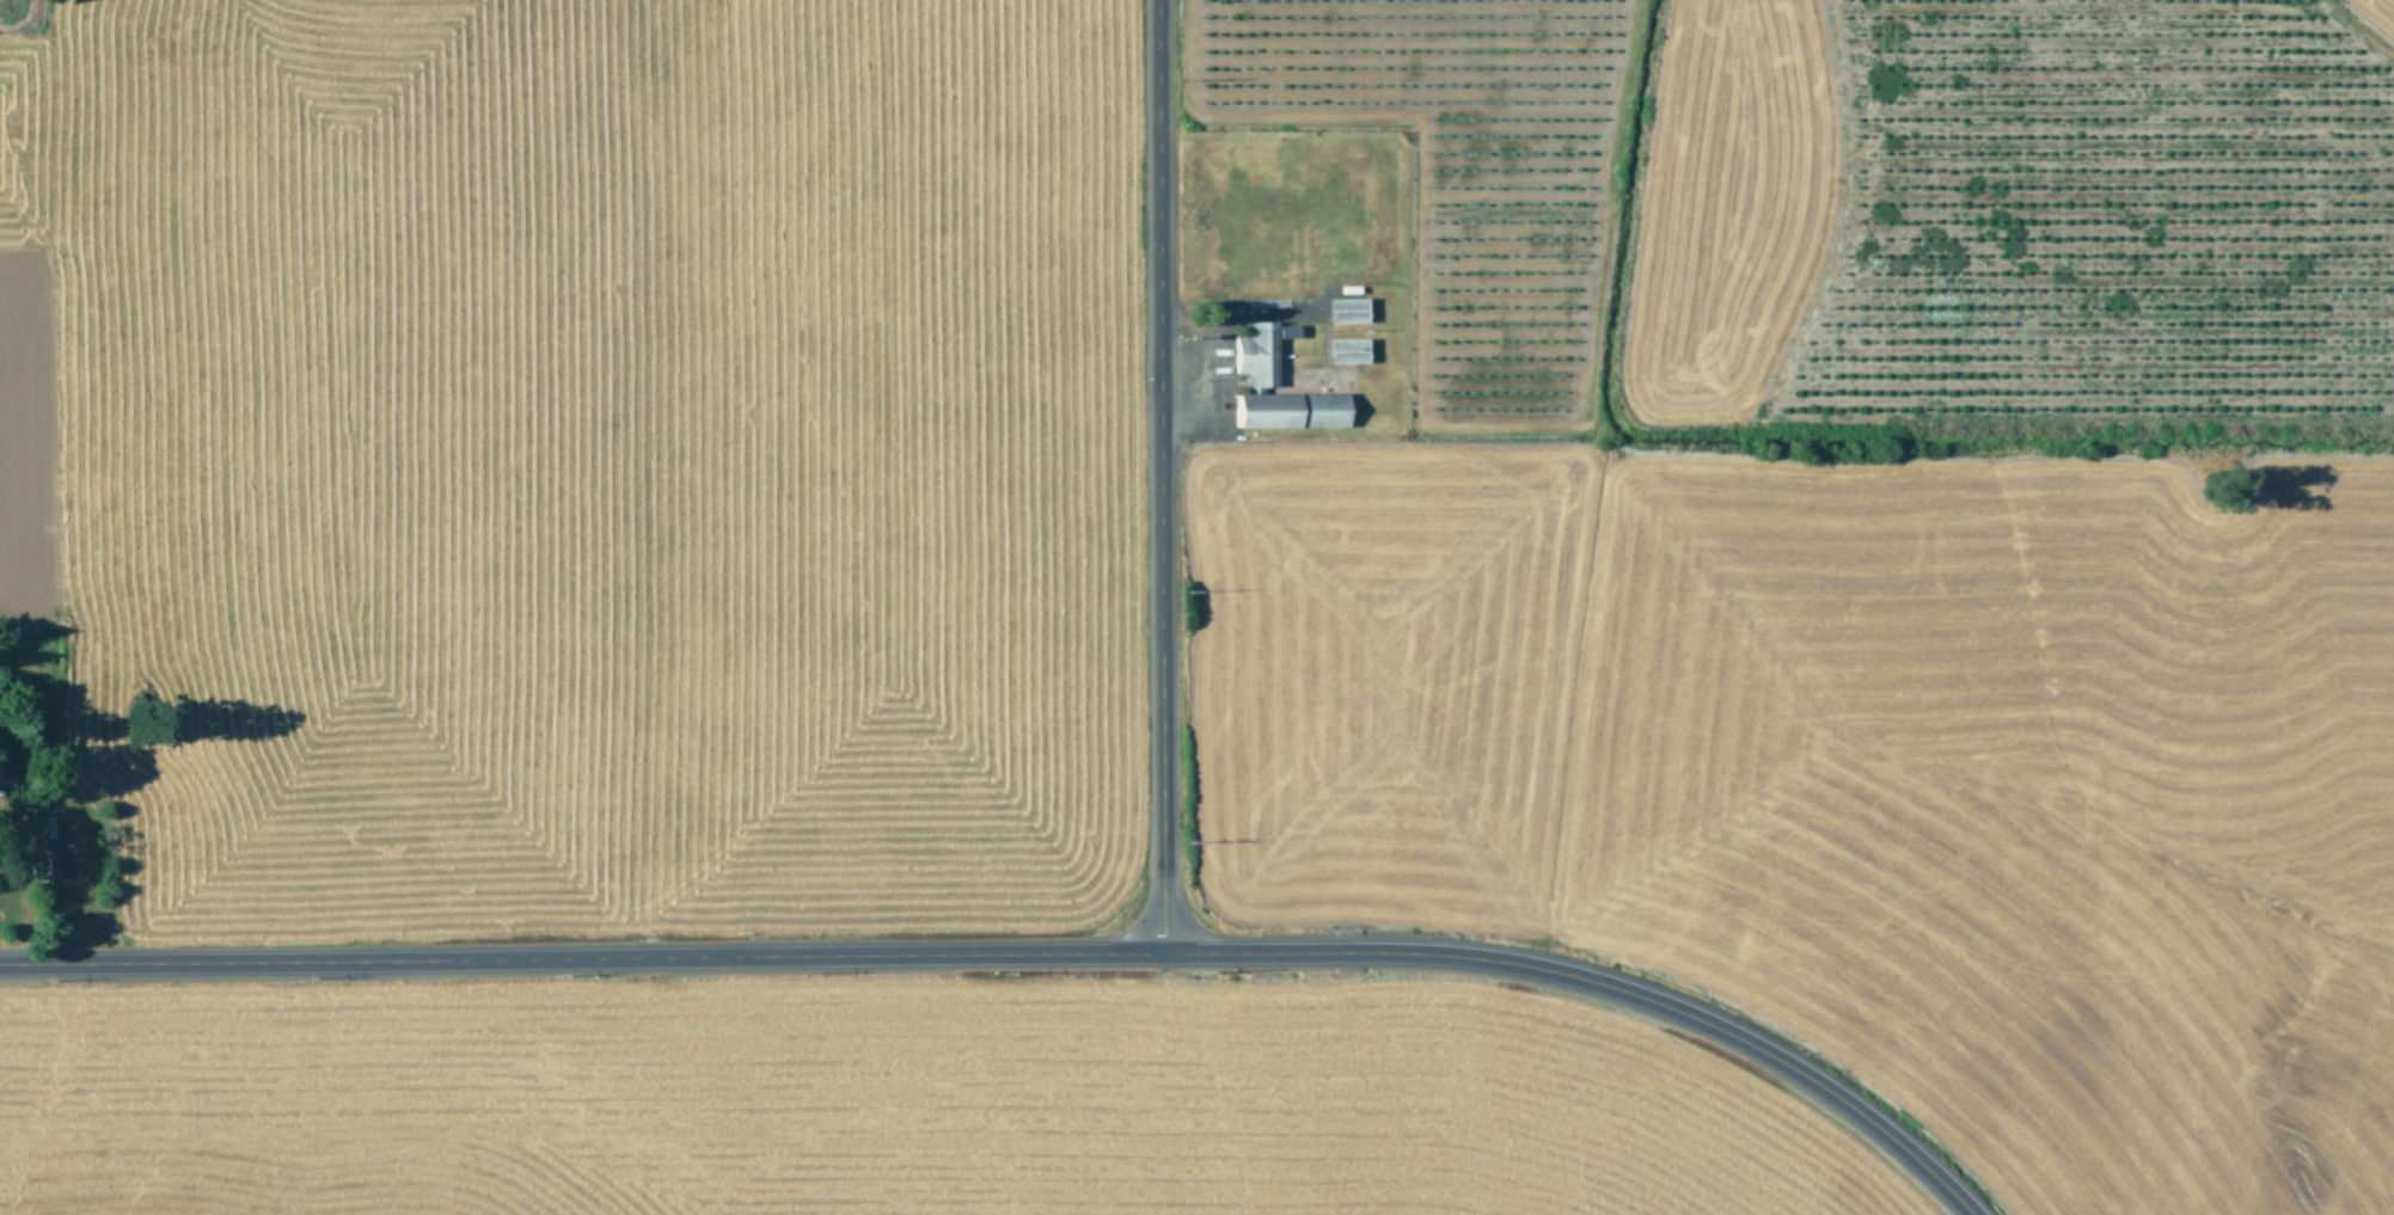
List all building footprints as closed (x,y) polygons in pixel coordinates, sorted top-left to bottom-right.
[(1204,292),(1214,292),(1214,307),(1204,307),(1204,292)] [(1322,299),(1361,299),(1363,323),(1323,324),(1322,299)] [(1230,337),(1239,337),(1239,324),(1269,323),(1269,387),(1256,388),(1256,395),(1339,394),(1339,423),(1230,424),(1230,394),(1241,394),(1241,388),(1241,373),(1230,373),(1230,337)] [(1325,342),(1361,340),(1363,366),(1325,366),(1325,342)]
